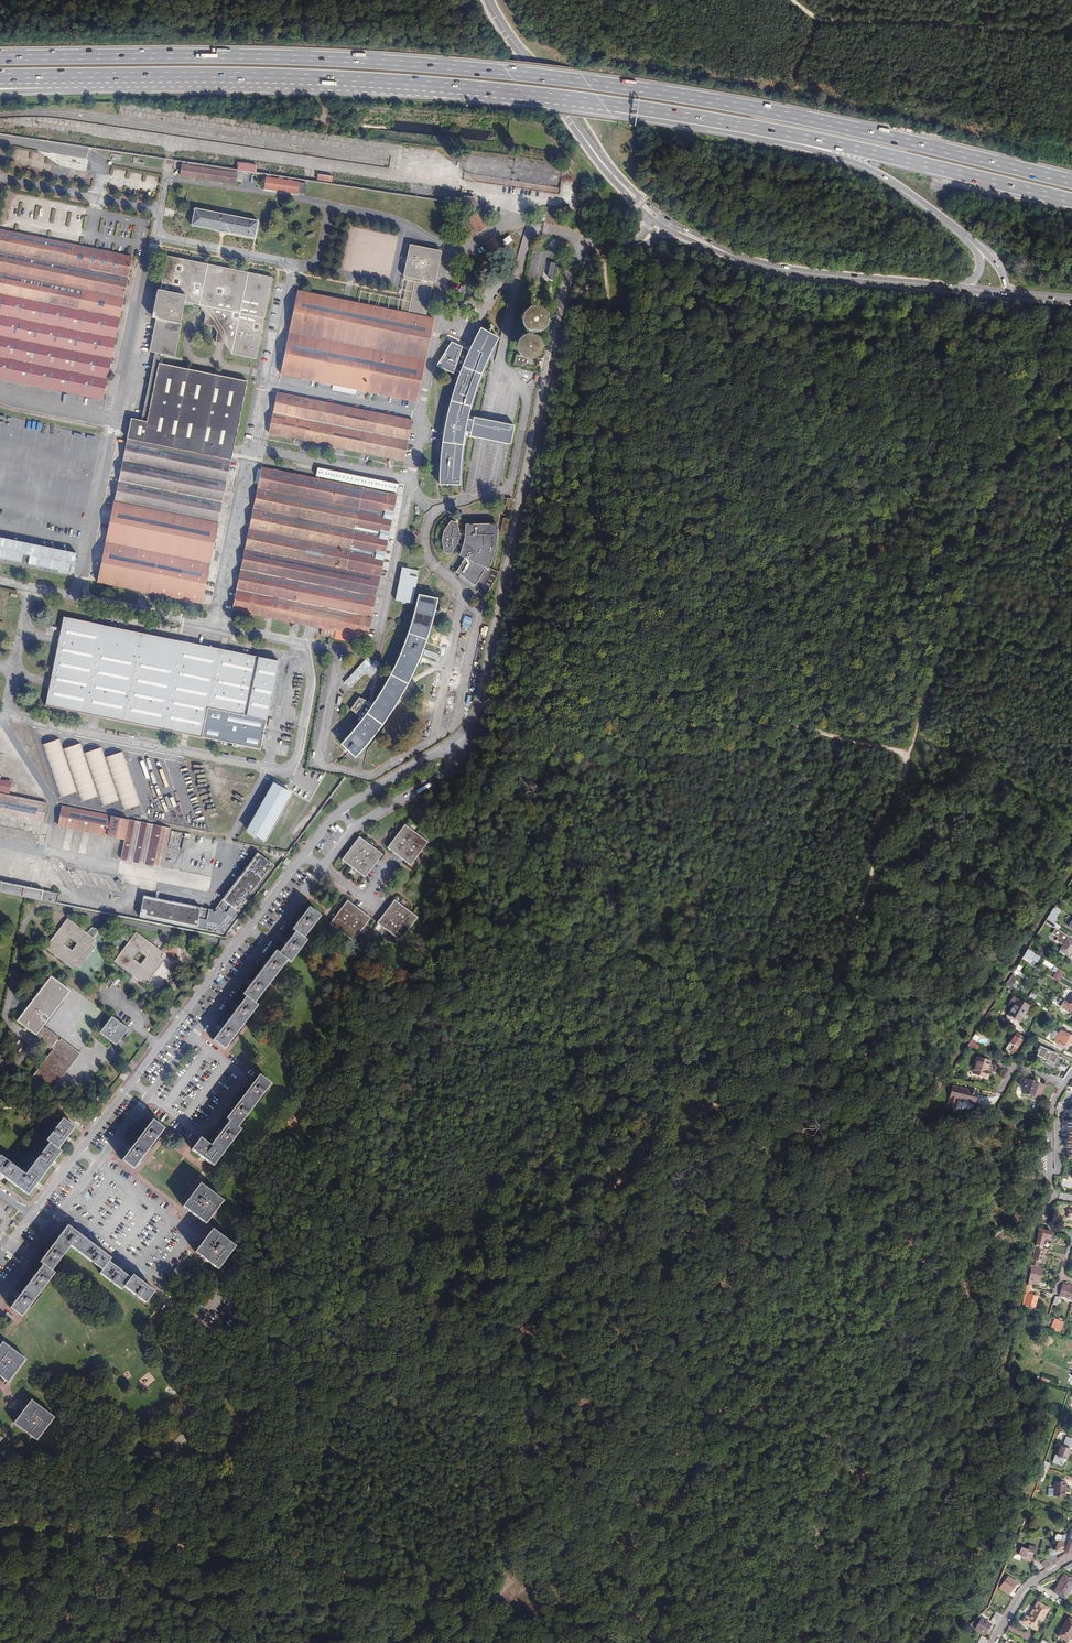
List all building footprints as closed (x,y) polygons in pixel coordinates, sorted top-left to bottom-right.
[(138,161),(138,158),(134,157),(133,163),(144,165),(144,162),(138,161)] [(181,176),(235,184),(237,170),(256,173),(257,165),(247,163),(237,162),(236,169),(183,161),(181,176)] [(264,188),(297,193),(298,193),(305,194),(306,183),(292,181),(292,180),(288,179),(288,180),(282,180),(283,176),(267,174),(264,188)] [(464,196),(463,203),(463,204),(471,205),(476,209),(479,206),(474,197),(464,196)] [(258,221),(195,208),(191,225),(216,230),(216,231),(230,234),(230,233),(254,238),(258,221)] [(486,227),(476,213),(468,219),(478,232),(486,227)] [(379,275),(387,233),(352,227),(344,269),(379,275)] [(132,257),(0,230),(0,378),(103,399),(132,257)] [(495,257),(503,252),(493,238),(485,244),(495,257)] [(408,313),(297,291),(280,374),(358,390),(357,397),(366,399),(368,392),(416,402),(433,318),(426,317),(433,282),(435,282),(441,251),(410,245),(403,276),(421,280),(421,283),(414,282),(408,313)] [(256,359),(273,277),(167,256),(154,318),(156,318),(149,352),(175,357),(182,323),(180,323),(184,302),(199,305),(205,315),(203,324),(213,326),(217,332),(215,342),(225,344),(231,354),(256,359)] [(534,312),(533,312),(530,313),(528,315),(528,316),(527,317),(527,319),(527,320),(527,322),(528,323),(530,325),(531,326),(532,326),(535,326),(537,326),(538,325),(540,323),(541,321),(541,318),(540,317),(540,316),(539,314),(538,314),(537,313),(536,312),(534,312)] [(510,444),(514,426),(473,417),(473,420),(466,419),(469,408),(474,392),(482,370),(489,354),(497,338),(480,328),(469,351),(463,349),(463,347),(451,342),(436,365),(453,374),(455,370),(460,373),(452,395),(450,406),(446,424),(444,434),(442,451),(440,465),(440,484),(459,484),(459,474),(460,457),(462,443),(464,432),(470,433),(470,436),(510,444)] [(530,339),(528,339),(527,339),(525,340),(524,340),(522,342),(521,344),(521,347),(522,349),(522,350),(523,351),(524,352),(525,353),(527,353),(529,353),(530,353),(531,353),(532,352),(534,350),(535,348),(535,345),(535,344),(535,343),(534,342),(533,341),(531,340),(531,339),(530,339)] [(538,359),(516,355),(515,364),(536,368),(538,359)] [(232,455),(247,381),(159,363),(147,421),(131,418),(128,434),(127,439),(231,460),(232,455)] [(404,461),(412,420),(277,392),(268,433),(404,461)] [(231,462),(231,461),(127,440),(97,582),(202,603),(231,462)] [(397,492),(399,484),(318,467),(316,476),(397,492)] [(367,637),(397,495),(261,468),(232,610),(322,628),(320,635),(356,642),(357,635),(367,637)] [(508,506),(507,508),(512,509),(514,501),(512,501),(513,499),(511,498),(511,499),(507,498),(505,506),(508,506)] [(494,517),(470,519),(470,525),(466,525),(466,531),(465,535),(458,535),(456,523),(451,521),(444,531),(442,540),(444,552),(450,553),(457,543),(463,545),(461,551),(460,555),(465,557),(463,560),(460,565),(456,571),(460,574),(458,576),(484,596),(491,586),(494,582),(497,578),(499,572),(488,567),(489,564),(492,557),(493,551),(495,544),(496,535),(496,529),(497,524),(494,524),(494,517)] [(507,533),(510,519),(503,518),(500,531),(507,533)] [(77,552),(0,538),(0,561),(73,573),(77,552)] [(412,603),(419,570),(402,567),(395,600),(412,603)] [(432,620),(437,598),(418,595),(414,613),(403,646),(393,670),(389,676),(377,697),(370,708),(364,704),(366,700),(359,697),(350,709),(359,716),(359,715),(363,718),(359,723),(352,731),(341,743),(355,756),(366,744),(378,729),(392,709),(404,688),(407,684),(412,673),(423,646),(426,637),(432,620)] [(260,749),(279,661),(64,617),(45,705),(260,749)] [(185,823),(203,818),(187,764),(167,770),(164,761),(146,766),(143,756),(125,761),(122,752),(104,757),(101,747),(83,753),(80,743),(62,748),(59,739),(42,744),(56,793),(53,794),(55,799),(77,793),(79,802),(98,797),(101,806),(119,801),(122,810),(140,805),(143,815),(161,809),(164,819),(182,814),(185,823)] [(11,782),(0,780),(0,791),(9,793),(11,782)] [(287,792),(270,783),(243,832),(260,841),(287,792)] [(42,822),(46,803),(0,793),(0,813),(42,822)] [(129,819),(62,806),(58,826),(125,839),(120,859),(162,867),(171,829),(171,828),(153,824),(129,819)] [(403,826),(387,849),(399,857),(409,865),(425,842),(403,826)] [(383,855),(359,837),(342,860),(365,878),(383,855)] [(285,857),(289,853),(270,849),(269,854),(285,857)] [(223,934),(274,866),(257,854),(214,911),(144,897),(139,917),(223,934)] [(61,893),(0,881),(0,893),(26,899),(59,904),(61,893)] [(371,918),(347,900),(346,902),(340,910),(330,924),(351,940),(353,941),(371,918)] [(377,923),(376,924),(398,940),(399,940),(400,941),(418,918),(395,900),(393,901),(384,914),(380,919),(377,923)] [(1053,906),(1046,918),(1052,922),(1055,917),(1060,910),(1053,906)] [(255,1003),(288,960),(291,963),(308,941),(304,938),(321,917),(309,908),(292,930),(295,932),(279,953),(276,951),(243,995),(246,997),(213,1041),(225,1050),(258,1006),(255,1003)] [(1046,918),(1044,921),(1057,929),(1059,926),(1053,923),(1052,922),(1046,918)] [(92,944),(95,940),(68,919),(45,948),(73,969),(76,965),(80,968),(96,946),(92,944)] [(161,957),(164,953),(136,932),(114,962),(142,982),(145,978),(148,981),(164,960),(161,957)] [(1067,939),(1060,950),(1069,956),(1071,951),(1071,942),(1067,939)] [(1027,949),(1021,957),(1027,961),(1029,958),(1036,962),(1040,957),(1027,949)] [(1053,978),(1055,979),(1061,970),(1055,966),(1052,970),(1056,973),(1053,978)] [(1055,979),(1058,981),(1064,972),(1061,970),(1055,979)] [(1007,980),(1011,983),(1016,976),(1011,973),(1007,980)] [(52,1048),(54,1049),(31,1078),(50,1093),(80,1054),(61,1039),(60,1041),(58,1040),(59,1038),(45,1027),(44,1029),(42,1028),(70,991),(51,977),(17,1021),(38,1037),(36,1039),(50,1050),(52,1048)] [(1025,1015),(1030,1007),(1013,997),(1009,1003),(1013,1005),(1007,1015),(1020,1022),(1024,1015),(1025,1015)] [(1061,1002),(1060,1003),(1054,1000),(1052,1003),(1071,1015),(1071,1013),(1071,1007),(1062,1001),(1061,1002)] [(128,1029),(112,1017),(100,1033),(116,1045),(128,1029)] [(1066,1047),(1066,1048),(1068,1044),(1069,1044),(1070,1042),(1071,1043),(1071,1037),(1060,1031),(1059,1033),(1055,1031),(1051,1038),(1055,1040),(1054,1041),(1057,1043),(1066,1047)] [(1022,1040),(1021,1040),(1018,1038),(1019,1036),(1015,1033),(1007,1047),(1015,1052),(1022,1040)] [(973,1049),(979,1037),(974,1034),(967,1046),(973,1049)] [(1048,1054),(1043,1063),(1048,1066),(1054,1069),(1058,1061),(1060,1057),(1055,1054),(1053,1057),(1048,1054)] [(986,1071),(989,1061),(978,1057),(973,1073),(985,1078),(987,1072),(986,1071)] [(226,1119),(229,1121),(211,1146),(204,1141),(200,1138),(196,1143),(191,1150),(214,1167),(241,1130),(238,1128),(271,1084),(259,1075),(226,1119)] [(1033,1096),(1037,1083),(1021,1078),(1019,1085),(1024,1086),(1022,1093),(1033,1096)] [(974,1104),(977,1092),(952,1087),(948,1107),(955,1108),(957,1100),(974,1104)] [(50,1143),(26,1175),(1,1156),(0,1157),(0,1174),(28,1196),(61,1152),(58,1150),(75,1128),(63,1119),(46,1141),(50,1143)] [(134,1169),(164,1129),(153,1120),(122,1161),(134,1169)] [(1067,1159),(1071,1158),(1071,1120),(1064,1121),(1067,1159)] [(224,1201),(201,1184),(183,1207),(206,1224),(224,1201)] [(55,1273),(52,1271),(71,1246),(102,1270),(100,1273),(122,1290),(124,1287),(146,1303),(155,1292),(133,1275),(131,1278),(109,1262),(111,1258),(68,1226),(40,1262),(43,1264),(10,1308),(22,1317),(55,1273)] [(235,1247),(212,1229),(195,1252),(218,1270),(235,1247)] [(1038,1231),(1035,1246),(1036,1247),(1042,1248),(1042,1246),(1046,1231),(1039,1229),(1038,1231)] [(1036,1247),(1033,1260),(1039,1262),(1041,1262),(1042,1257),(1043,1257),(1044,1256),(1045,1256),(1045,1254),(1043,1254),(1044,1249),(1042,1248),(1036,1247)] [(1039,1281),(1043,1269),(1037,1267),(1032,1265),(1028,1284),(1046,1289),(1047,1284),(1039,1281)] [(176,1266),(161,1286),(168,1291),(183,1270),(176,1266)] [(1070,1287),(1067,1286),(1063,1285),(1059,1295),(1071,1300),(1071,1288),(1070,1287)] [(1026,1288),(1022,1305),(1034,1307),(1037,1297),(1029,1294),(1031,1289),(1026,1288)] [(11,1321),(14,1317),(7,1312),(4,1316),(11,1321)] [(1053,1320),(1050,1328),(1060,1331),(1063,1322),(1053,1320)] [(26,1359),(3,1342),(0,1346),(0,1376),(8,1382),(26,1359)] [(54,1417),(31,1400),(14,1423),(37,1440),(54,1417)] [(1069,1447),(1071,1448),(1071,1439),(1066,1436),(1063,1444),(1061,1444),(1061,1446),(1059,1445),(1056,1455),(1055,1454),(1052,1461),(1060,1465),(1063,1458),(1066,1459),(1069,1450),(1068,1449),(1067,1449),(1068,1446),(1069,1447)] [(1051,1459),(1046,1457),(1042,1467),(1045,1468),(1047,1469),(1051,1459)] [(1064,1482),(1053,1482),(1053,1489),(1047,1488),(1047,1496),(1064,1497),(1064,1482)] [(1070,1529),(1068,1534),(1067,1534),(1064,1535),(1059,1541),(1057,1541),(1054,1550),(1051,1550),(1050,1554),(1056,1554),(1057,1556),(1056,1557),(1058,1561),(1069,1554),(1071,1551),(1071,1529),(1070,1529)] [(1037,1548),(1029,1545),(1027,1550),(1021,1547),(1018,1554),(1021,1556),(1020,1558),(1030,1562),(1033,1553),(1035,1554),(1037,1548)] [(1070,1572),(1071,1570),(1071,1566),(1070,1563),(1063,1568),(1070,1572)] [(1064,1575),(1053,1592),(1064,1598),(1071,1585),(1071,1579),(1064,1575)] [(999,1588),(1013,1598),(1016,1594),(1014,1592),(1016,1590),(1013,1588),(1016,1583),(1008,1576),(999,1588)] [(1029,1618),(1028,1617),(1026,1616),(1022,1622),(1036,1630),(1048,1608),(1037,1602),(1030,1615),(1031,1616),(1029,1618)] [(1003,1616),(996,1612),(990,1621),(997,1625),(1003,1616)] [(1068,1617),(1057,1636),(1067,1641),(1071,1633),(1071,1620),(1068,1617)] [(991,1625),(981,1619),(975,1629),(985,1634),(991,1625)]
